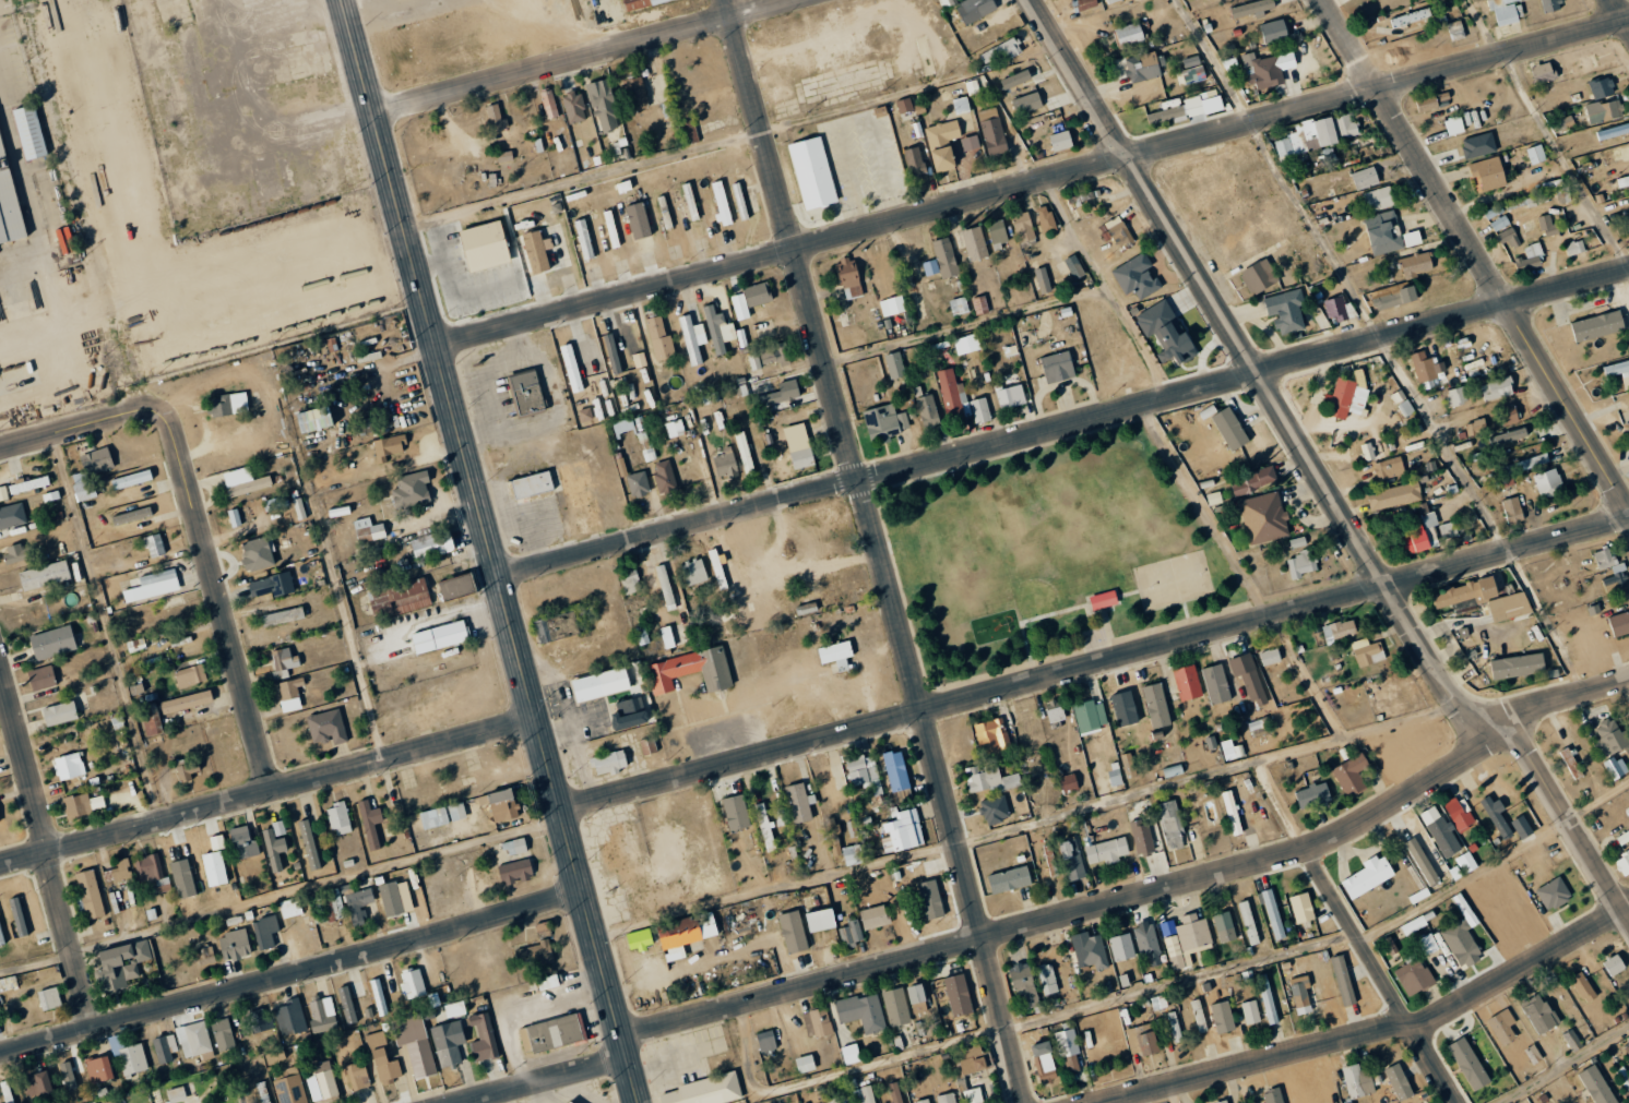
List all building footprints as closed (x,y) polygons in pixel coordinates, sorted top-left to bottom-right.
[(674,0),(622,0),(625,13),(674,0)] [(994,0),(965,0),(954,5),(965,26),(999,9),(994,0)] [(1096,0),(1078,0),(1072,2),(1077,14),(1098,5),(1096,0)] [(1273,0),(1260,0),(1230,8),(1233,20),(1264,12),(1264,11),(1275,8),(1273,0)] [(1524,20),(1521,2),(1520,2),(1520,0),(1487,0),(1489,11),(1495,10),(1497,25),(1524,20)] [(1558,0),(1541,0),(1543,12),(1559,10),(1558,0)] [(1432,17),(1429,7),(1390,19),(1393,29),(1432,17)] [(1288,40),(1285,19),(1261,23),(1264,44),(1288,40)] [(1115,29),(1120,47),(1145,41),(1140,22),(1115,29)] [(1023,53),(1017,38),(979,52),(983,63),(1004,55),(1005,59),(1023,53)] [(1166,74),(1159,48),(1111,63),(1114,75),(1127,71),(1131,85),(1166,74)] [(1284,84),(1281,70),(1297,67),(1294,51),(1257,59),(1255,52),(1243,54),(1251,91),(1284,84)] [(1185,69),(1201,65),(1198,55),(1183,59),(1185,69)] [(1238,68),(1236,58),(1223,61),(1225,70),(1238,68)] [(1556,78),(1551,62),(1530,69),(1535,85),(1556,78)] [(1186,85),(1207,78),(1202,65),(1181,72),(1186,85)] [(1032,79),(1027,69),(1000,80),(1004,91),(1032,79)] [(1030,72),(1033,83),(1043,80),(1040,69),(1030,72)] [(1589,82),(1595,100),(1616,93),(1610,75),(1589,82)] [(622,81),(630,111),(649,106),(641,76),(622,81)] [(988,89),(985,76),(965,81),(969,95),(988,89)] [(587,84),(600,134),(619,129),(616,118),(619,117),(609,78),(587,84)] [(540,92),(547,118),(559,115),(552,89),(540,92)] [(1199,95),(1203,102),(1217,96),(1214,89),(1199,95)] [(567,123),(586,121),(582,91),(563,94),(567,123)] [(1043,107),(1037,91),(1011,100),(1016,116),(1043,107)] [(1418,112),(1439,108),(1437,102),(1450,99),(1448,91),(1415,98),(1418,112)] [(1184,99),(1189,124),(1206,121),(1200,95),(1184,99)] [(956,115),(970,111),(967,96),(952,100),(956,115)] [(899,114),(914,110),(910,97),(896,101),(899,114)] [(1590,124),(1624,116),(1619,97),(1585,106),(1590,124)] [(509,127),(507,118),(502,120),(498,104),(484,107),(490,132),(509,127)] [(12,110),(26,161),(47,155),(35,105),(12,110)] [(987,157),(1007,153),(998,107),(979,111),(987,157)] [(1185,117),(1184,107),(1147,113),(1149,123),(1185,117)] [(974,130),(970,112),(956,115),(960,133),(974,130)] [(1339,144),(1338,139),(1360,133),(1357,121),(1352,123),(1349,112),(1295,126),(1297,134),(1274,140),(1279,159),(1339,144)] [(1448,136),(1465,133),(1461,116),(1445,119),(1448,136)] [(1573,122),(1571,116),(1551,123),(1554,129),(1573,122)] [(679,122),(685,145),(699,142),(692,118),(679,122)] [(924,128),(929,146),(961,138),(956,120),(924,128)] [(26,241),(0,126),(0,247),(26,241)] [(1072,147),(1069,131),(1050,134),(1053,151),(1072,147)] [(1496,153),(1492,133),(1461,140),(1465,159),(1496,153)] [(838,203),(821,136),(788,144),(805,211),(838,203)] [(961,138),(963,151),(979,149),(977,136),(961,138)] [(1546,160),(1540,144),(1526,150),(1532,165),(1546,160)] [(926,174),(919,146),(903,150),(909,178),(926,174)] [(935,172),(955,169),(953,147),(932,150),(935,172)] [(1470,163),(1476,193),(1506,187),(1499,157),(1470,163)] [(1356,190),(1379,183),(1373,166),(1351,173),(1356,190)] [(1619,186),(1628,185),(1628,175),(1618,177),(1619,186)] [(720,227),(731,225),(723,181),(712,183),(720,227)] [(732,184),(742,221),(749,219),(739,182),(732,184)] [(690,222),(697,220),(691,183),(683,185),(690,222)] [(1366,212),(1394,206),(1390,186),(1362,192),(1366,212)] [(1571,201),(1568,187),(1556,190),(1559,204),(1571,201)] [(1072,213),(1101,205),(1097,190),(1068,198),(1072,213)] [(1526,200),(1528,207),(1545,203),(1543,195),(1526,200)] [(634,240),(652,235),(643,202),(625,207),(634,240)] [(1484,214),(1507,251),(1521,243),(1510,226),(1511,225),(1503,213),(1497,205),(1484,214)] [(1055,231),(1050,206),(1037,208),(1042,234),(1055,231)] [(1363,217),(1372,256),(1421,244),(1418,230),(1400,235),(1394,209),(1363,217)] [(1018,243),(1035,240),(1029,212),(1012,215),(1018,243)] [(1117,248),(1133,240),(1119,214),(1104,222),(1117,248)] [(1543,237),(1558,234),(1556,223),(1552,224),(1550,214),(1538,217),(1543,237)] [(605,219),(613,249),(620,247),(612,217),(605,219)] [(1009,244),(1002,218),(986,222),(993,248),(1009,244)] [(583,260),(593,259),(586,219),(576,220),(583,260)] [(459,230),(469,273),(511,264),(502,221),(459,230)] [(958,249),(965,247),(970,262),(988,257),(980,226),(954,234),(958,249)] [(551,238),(542,240),(540,230),(523,234),(532,275),(550,270),(545,250),(553,248),(551,238)] [(959,274),(948,237),(932,242),(942,279),(959,274)] [(1564,244),(1567,258),(1585,253),(1582,240),(1564,244)] [(1542,255),(1539,243),(1523,247),(1526,257),(1514,259),(1517,271),(1541,266),(1539,256),(1542,255)] [(1404,279),(1434,274),(1430,252),(1400,257),(1404,279)] [(1111,269),(1124,296),(1134,291),(1139,300),(1163,288),(1157,277),(1152,280),(1146,268),(1152,266),(1145,253),(1111,269)] [(1085,275),(1075,255),(1064,260),(1074,280),(1085,275)] [(845,301),(863,296),(852,258),(835,262),(845,301)] [(1278,283),(1267,258),(1238,271),(1250,296),(1278,283)] [(1041,295),(1052,291),(1045,267),(1034,270),(1041,295)] [(749,308),(773,300),(767,281),(742,288),(749,308)] [(1373,296),(1376,310),(1417,301),(1414,287),(1373,296)] [(1263,297),(1267,318),(1274,317),(1278,335),(1304,330),(1299,306),(1304,305),(1301,290),(1263,297)] [(732,295),(736,320),(749,318),(745,293),(732,295)] [(883,316),(905,312),(903,296),(880,300),(883,316)] [(969,312),(965,297),(949,301),(953,317),(969,312)] [(1344,304),(1343,297),(1324,300),(1328,322),(1355,316),(1352,303),(1344,304)] [(1134,315),(1144,338),(1155,333),(1163,351),(1157,354),(1161,364),(1175,358),(1179,364),(1195,357),(1170,299),(1134,315)] [(714,355),(725,352),(723,342),(737,339),(733,322),(724,324),(722,312),(715,314),(713,304),(704,306),(714,355)] [(1625,330),(1621,310),(1571,321),(1575,341),(1625,330)] [(678,316),(690,366),(702,363),(698,345),(707,343),(702,323),(692,325),(689,314),(678,316)] [(655,361),(675,357),(670,334),(665,335),(661,315),(647,318),(655,361)] [(774,335),(770,319),(755,323),(759,339),(774,335)] [(622,371),(612,332),(603,335),(613,374),(622,371)] [(954,339),(957,355),(980,350),(977,334),(954,339)] [(573,393),(583,390),(571,343),(560,345),(573,393)] [(748,350),(751,369),(790,361),(787,343),(748,350)] [(1443,361),(1430,365),(1426,349),(1410,354),(1418,383),(1438,377),(1437,374),(1446,371),(1443,361)] [(1076,377),(1069,351),(1040,358),(1046,384),(1076,377)] [(633,354),(635,367),(646,365),(644,352),(633,354)] [(885,354),(889,378),(904,376),(900,352),(885,354)] [(1603,366),(1606,377),(1621,373),(1622,378),(1628,376),(1628,359),(1603,366)] [(969,416),(965,383),(955,384),(953,369),(938,371),(945,420),(969,416)] [(545,409),(536,370),(507,377),(517,416),(545,409)] [(1515,394),(1511,376),(1481,382),(1484,400),(1515,394)] [(1371,388),(1337,378),(1332,395),(1325,393),(1322,405),(1329,406),(1327,414),(1345,420),(1348,411),(1363,416),(1371,388)] [(780,391),(763,394),(761,383),(751,384),(754,406),(800,400),(796,379),(779,382),(780,391)] [(1026,404),(1022,385),(996,390),(999,409),(1026,404)] [(1448,408),(1469,402),(1465,385),(1443,391),(1448,408)] [(1391,394),(1402,417),(1413,412),(1402,389),(1391,394)] [(924,429),(940,424),(932,394),(916,399),(924,429)] [(207,400),(210,418),(245,412),(243,397),(229,400),(228,396),(207,400)] [(976,425),(992,420),(985,397),(969,401),(976,425)] [(863,411),(870,440),(881,438),(881,439),(911,431),(906,412),(895,414),(893,404),(863,411)] [(1504,426),(1519,422),(1514,404),(1499,408),(1504,426)] [(302,433),(334,425),(329,405),(297,413),(302,433)] [(1248,443),(1231,406),(1212,414),(1229,451),(1248,443)] [(578,410),(582,422),(593,419),(589,407),(578,410)] [(669,438),(685,434),(681,419),(665,423),(669,438)] [(1465,422),(1466,435),(1484,433),(1483,420),(1465,422)] [(1489,437),(1492,446),(1527,435),(1525,426),(1489,437)] [(755,473),(743,430),(734,433),(746,476),(755,473)] [(407,451),(404,434),(373,440),(377,464),(388,462),(387,455),(407,451)] [(1361,444),(1365,461),(1375,459),(1371,442),(1361,444)] [(718,478),(738,474),(732,445),(722,447),(724,455),(713,457),(718,478)] [(114,468),(109,447),(79,454),(84,472),(70,475),(77,502),(95,498),(90,474),(114,468)] [(790,452),(794,470),(815,464),(811,447),(790,452)] [(1503,467),(1506,476),(1551,461),(1547,451),(1503,467)] [(1405,474),(1401,456),(1374,462),(1378,480),(1405,474)] [(659,493),(678,487),(669,459),(654,463),(657,473),(653,475),(659,493)] [(223,473),(229,497),(273,486),(270,475),(253,479),(250,466),(223,473)] [(1277,484),(1273,466),(1229,477),(1234,495),(1277,484)] [(1540,498),(1564,492),(1557,468),(1534,474),(1540,498)] [(113,489),(153,481),(151,470),(111,478),(113,489)] [(392,489),(395,509),(431,502),(427,483),(430,482),(428,471),(397,476),(399,488),(392,489)] [(514,498),(561,491),(558,471),(511,478),(514,498)] [(628,473),(631,498),(649,496),(646,472),(628,473)] [(50,485),(47,474),(9,484),(11,495),(50,485)] [(1367,493),(1371,511),(1423,498),(1418,480),(1367,493)] [(9,499),(5,485),(0,487),(0,501),(9,499)] [(1238,500),(1250,545),(1289,535),(1285,519),(1286,519),(1278,490),(1238,500)] [(1222,503),(1220,491),(1207,494),(1209,505),(1222,503)] [(1509,524),(1525,519),(1517,495),(1501,501),(1509,524)] [(1405,555),(1439,545),(1434,526),(1438,525),(1434,510),(1428,511),(1426,502),(1417,505),(1423,524),(1412,527),(1413,533),(1400,537),(1405,555)] [(26,525),(24,504),(0,507),(0,528),(26,525)] [(112,516),(114,525),(152,515),(150,506),(112,516)] [(372,525),(369,516),(353,520),(359,545),(387,537),(383,522),(372,525)] [(1439,525),(1442,539),(1458,535),(1454,520),(1439,525)] [(411,538),(415,559),(455,552),(450,530),(411,538)] [(165,554),(161,534),(145,536),(148,557),(165,554)] [(241,543),(244,552),(240,553),(246,573),(277,563),(268,534),(241,543)] [(1289,539),(1291,548),(1306,545),(1304,536),(1289,539)] [(26,558),(21,544),(1,551),(6,565),(26,558)] [(1597,569),(1614,565),(1610,548),(1594,551),(1597,569)] [(1317,570),(1313,550),(1286,556),(1291,580),(1301,578),(1301,573),(1317,570)] [(701,557),(681,563),(688,586),(708,579),(701,557)] [(18,572),(24,592),(71,579),(65,559),(18,572)] [(677,608),(664,563),(655,566),(668,611),(677,608)] [(138,577),(141,586),(122,590),(125,602),(180,589),(175,568),(138,577)] [(644,592),(635,568),(619,575),(628,598),(644,592)] [(248,582),(252,599),(294,589),(289,572),(248,582)] [(476,591),(471,572),(438,581),(443,600),(476,591)] [(1625,587),(1622,573),(1602,578),(1606,592),(1625,587)] [(374,620),(431,607),(425,577),(367,591),(374,620)] [(1475,598),(1476,603),(1498,597),(1493,577),(1431,592),(1436,608),(1475,598)] [(731,603),(727,579),(711,581),(715,606),(731,603)] [(1090,597),(1115,589),(1118,603),(1093,610),(1090,597)] [(1531,614),(1526,591),(1488,599),(1492,622),(1531,614)] [(305,619),(303,606),(261,615),(263,627),(305,619)] [(1628,632),(1628,611),(1608,616),(1613,637),(1628,632)] [(535,620),(538,638),(569,634),(568,625),(561,626),(559,616),(535,620)] [(1326,642),(1357,634),(1353,619),(1322,626),(1326,642)] [(417,654),(469,641),(464,620),(411,633),(417,654)] [(29,637),(36,661),(77,649),(70,624),(29,637)] [(660,628),(665,649),(675,647),(669,626),(660,628)] [(1369,644),(1367,637),(1351,642),(1359,667),(1386,659),(1380,641),(1369,644)] [(126,642),(129,653),(147,648),(144,638),(126,642)] [(821,664),(837,660),(839,672),(848,670),(846,657),(853,656),(850,641),(818,647),(821,664)] [(288,677),(287,669),(300,666),(298,655),(292,656),(290,647),(272,650),(277,679),(288,677)] [(707,693),(732,687),(724,647),(646,663),(653,696),(674,691),(671,678),(703,671),(707,693)] [(1281,661),(1277,647),(1260,653),(1264,666),(1281,661)] [(1254,708),(1268,703),(1250,652),(1228,660),(1235,677),(1242,674),(1254,708)] [(1493,680),(1545,672),(1542,652),(1490,660),(1493,680)] [(571,679),(576,702),(645,685),(640,662),(571,679)] [(174,672),(179,689),(207,680),(202,663),(174,672)] [(1232,699),(1221,663),(1201,669),(1212,705),(1232,699)] [(1181,701),(1203,696),(1194,664),(1172,670),(1181,701)] [(27,671),(32,691),(56,684),(51,665),(27,671)] [(305,686),(303,678),(278,682),(283,712),(302,709),(298,687),(305,686)] [(1152,729),(1171,724),(1160,682),(1142,686),(1152,729)] [(1139,722),(1130,690),(1110,695),(1118,727),(1139,722)] [(213,704),(211,692),(161,700),(163,712),(213,704)] [(617,712),(610,714),(614,731),(647,723),(642,696),(615,702),(617,712)] [(1065,719),(1060,699),(1045,703),(1049,723),(1065,719)] [(1079,732),(1107,727),(1102,699),(1073,705),(1079,732)] [(41,707),(44,726),(78,719),(74,701),(41,707)] [(146,736),(162,734),(157,704),(141,707),(146,736)] [(312,744),(331,741),(332,744),(347,742),(341,709),(307,715),(312,744)] [(1600,738),(1593,741),(1601,758),(1628,746),(1615,716),(1594,726),(1600,738)] [(1011,747),(1002,717),(973,726),(983,756),(1011,747)] [(1205,738),(1208,749),(1217,747),(1214,735),(1205,738)] [(643,755),(657,752),(653,737),(639,741),(643,755)] [(1233,746),(1231,739),(1221,741),(1225,760),(1245,756),(1243,744),(1233,746)] [(1582,775),(1568,746),(1559,751),(1573,780),(1582,775)] [(627,768),(623,749),(591,757),(595,776),(627,768)] [(882,754),(894,803),(912,799),(901,750),(882,754)] [(1128,778),(1138,774),(1131,751),(1120,755),(1128,778)] [(54,757),(58,780),(85,775),(80,752),(54,757)] [(1331,769),(1347,798),(1367,787),(1359,772),(1370,766),(1363,752),(1331,769)] [(846,760),(852,788),(871,784),(873,796),(882,794),(873,754),(846,760)] [(1620,755),(1604,763),(1612,780),(1628,772),(1620,755)] [(182,783),(193,779),(191,774),(201,770),(197,760),(176,768),(182,783)] [(1107,765),(1113,787),(1123,784),(1117,762),(1107,765)] [(970,793),(990,788),(992,794),(1022,787),(1019,773),(1000,777),(998,764),(978,769),(977,766),(965,768),(970,793)] [(1063,794),(1078,789),(1074,773),(1058,777),(1063,794)] [(1294,791),(1301,811),(1332,801),(1325,781),(1294,791)] [(784,787),(794,824),(813,819),(802,782),(784,787)] [(488,792),(493,822),(517,818),(513,789),(488,792)] [(1222,793),(1233,835),(1242,833),(1231,790),(1222,793)] [(89,799),(87,792),(62,799),(68,822),(92,815),(91,811),(105,807),(102,796),(89,799)] [(731,831),(751,825),(742,794),(721,800),(731,831)] [(987,826),(1011,818),(1004,794),(979,802),(987,826)] [(1443,805),(1458,831),(1476,821),(1461,795),(1443,805)] [(1504,840),(1514,835),(1500,812),(1505,809),(1499,798),(1493,802),(1489,795),(1480,801),(1504,840)] [(358,801),(370,851),(380,848),(375,824),(384,822),(380,807),(370,810),(367,799),(358,801)] [(1158,803),(1166,851),(1185,848),(1176,800),(1158,803)] [(326,806),(334,836),(352,832),(344,801),(326,806)] [(424,829),(467,818),(463,802),(420,812),(424,829)] [(755,805),(767,852),(776,850),(770,825),(769,825),(763,803),(755,805)] [(1419,814),(1446,859),(1464,848),(1448,822),(1445,823),(1434,805),(1419,814)] [(895,812),(897,820),(882,823),(885,835),(881,836),(885,853),(924,844),(916,808),(895,812)] [(1521,839),(1533,832),(1522,815),(1511,822),(1521,839)] [(297,822),(311,871),(321,868),(308,819),(297,822)] [(271,873),(283,871),(279,853),(288,851),(285,835),(286,835),(283,820),(271,822),(272,828),(263,830),(271,873)] [(1131,822),(1135,853),(1153,851),(1149,820),(1131,822)] [(237,860),(260,854),(256,840),(251,841),(247,825),(229,829),(237,860)] [(1161,849),(1159,833),(1152,834),(1154,850),(1161,849)] [(226,848),(223,834),(210,837),(213,851),(226,848)] [(503,842),(506,856),(530,851),(527,837),(503,842)] [(1088,864),(1105,861),(1105,864),(1120,861),(1119,856),(1129,854),(1126,837),(1085,845),(1088,864)] [(1429,885),(1440,879),(1414,837),(1404,843),(1429,885)] [(1087,876),(1075,838),(1058,843),(1070,881),(1087,876)] [(846,866),(863,863),(860,844),(842,847),(846,866)] [(202,854),(208,887),(228,883),(222,851),(202,854)] [(1455,858),(1463,874),(1477,868),(1469,851),(1455,858)] [(1614,858),(1623,877),(1628,874),(1628,851),(1614,858)] [(135,859),(140,884),(156,880),(158,892),(171,890),(168,876),(165,877),(159,853),(135,859)] [(1395,877),(1384,853),(1362,863),(1365,869),(1341,880),(1349,898),(1395,877)] [(131,879),(128,858),(116,860),(117,868),(103,871),(105,882),(131,879)] [(196,895),(189,859),(171,862),(178,899),(196,895)] [(501,883),(521,880),(532,879),(530,860),(498,864),(501,883)] [(992,895),(1032,884),(1027,865),(987,876),(992,895)] [(105,916),(94,869),(76,873),(87,920),(105,916)] [(1546,911),(1572,899),(1561,877),(1535,888),(1546,911)] [(945,916),(935,879),(917,884),(927,920),(945,916)] [(404,912),(396,881),(378,886),(387,917),(404,912)] [(375,902),(371,887),(344,895),(354,927),(365,923),(360,906),(375,902)] [(856,895),(860,909),(884,902),(880,888),(856,895)] [(1273,940),(1284,938),(1274,889),(1263,891),(1273,940)] [(340,890),(313,894),(317,923),(344,919),(340,890)] [(1296,924),(1315,919),(1308,892),(1289,897),(1296,924)] [(1460,969),(1482,957),(1468,929),(1472,927),(1468,919),(1472,917),(1460,894),(1453,897),(1464,918),(1440,930),(1460,969)] [(10,899),(18,937),(27,936),(19,897),(10,899)] [(283,919),(303,914),(298,897),(279,902),(283,919)] [(1239,902),(1251,945),(1260,943),(1247,900),(1239,902)] [(864,931),(889,924),(884,904),(859,911),(864,931)] [(836,928),(832,908),(805,913),(809,933),(836,928)] [(807,950),(800,911),(780,914),(787,954),(807,950)] [(1213,915),(1220,943),(1236,939),(1229,911),(1213,915)] [(667,963),(686,958),(683,944),(718,936),(712,912),(657,925),(667,963)] [(1207,918),(1198,920),(1196,913),(1181,916),(1183,925),(1175,926),(1176,935),(1165,937),(1172,970),(1193,966),(1190,953),(1212,948),(1207,918)] [(1427,924),(1423,915),(1404,925),(1408,934),(1427,924)] [(272,933),(279,932),(276,916),(253,919),(258,950),(274,947),(272,933)] [(1510,924),(1506,916),(1491,923),(1501,943),(1522,931),(1517,921),(1510,924)] [(863,942),(858,919),(848,921),(849,926),(839,928),(843,947),(863,942)] [(548,921),(535,924),(537,935),(550,932),(548,921)] [(1141,959),(1149,958),(1151,967),(1163,963),(1151,921),(1132,926),(1141,959)] [(218,935),(224,961),(251,955),(246,929),(218,935)] [(1071,935),(1078,968),(1094,964),(1096,971),(1108,968),(1101,934),(1089,937),(1088,931),(1071,935)] [(1136,956),(1129,932),(1108,938),(1115,963),(1136,956)] [(1426,956),(1440,949),(1432,932),(1418,939),(1426,956)] [(1388,956),(1397,952),(1391,936),(1382,940),(1388,956)] [(553,963),(550,939),(539,940),(540,946),(516,949),(518,967),(553,963)] [(99,951),(102,969),(95,970),(100,994),(128,988),(126,980),(140,977),(137,962),(154,958),(150,940),(99,951)] [(195,950),(200,966),(216,962),(211,945),(195,950)] [(1626,968),(1617,953),(1602,962),(1611,977),(1626,968)] [(1354,1004),(1346,954),(1335,956),(1343,1006),(1354,1004)] [(1435,983),(1420,956),(1393,971),(1408,998),(1435,983)] [(1019,1010),(1039,1006),(1030,962),(1010,966),(1019,1010)] [(1059,992),(1050,962),(1037,966),(1046,996),(1059,992)] [(426,994),(420,967),(399,972),(405,1000),(426,994)] [(1610,988),(1603,970),(1592,974),(1598,992),(1610,988)] [(1596,998),(1584,971),(1571,977),(1583,1004),(1596,998)] [(560,986),(557,973),(537,979),(540,991),(560,986)] [(953,1017),(974,1012),(964,973),(943,978),(953,1017)] [(1256,976),(1270,1024),(1279,1021),(1265,974),(1256,976)] [(1311,1005),(1307,989),(1311,987),(1308,975),(1289,980),(1296,1009),(1311,1005)] [(379,1016),(388,1014),(379,978),(370,980),(379,1016)] [(927,1002),(923,984),(907,987),(910,1004),(927,1002)] [(337,988),(347,1024),(357,1021),(348,986),(337,988)] [(41,1010),(61,1007),(57,987),(37,991),(41,1010)] [(881,992),(891,1028),(911,1022),(902,987),(881,992)] [(834,1002),(839,1023),(861,1019),(864,1035),(886,1030),(877,992),(834,1002)] [(1153,1010),(1167,1006),(1164,994),(1150,998),(1153,1010)] [(331,995),(308,999),(315,1033),(338,1029),(331,995)] [(1543,1003),(1539,995),(1522,1002),(1535,1035),(1559,1025),(1549,1001),(1543,1003)] [(282,1037),(307,1030),(298,997),(284,1001),(285,1005),(274,1008),(282,1037)] [(1191,1001),(1199,1033),(1207,1031),(1199,999),(1191,1001)] [(1261,1022),(1256,999),(1241,1003),(1246,1025),(1261,1022)] [(1218,1034),(1236,1030),(1228,1000),(1210,1005),(1218,1034)] [(926,1012),(925,1003),(912,1005),(913,1013),(926,1012)] [(251,1033),(272,1029),(267,1008),(247,1012),(251,1033)] [(832,1034),(827,1008),(803,1012),(807,1038),(832,1034)] [(1502,1046),(1516,1038),(1509,1026),(1516,1022),(1508,1008),(1487,1020),(1502,1046)] [(498,1057),(489,1012),(468,1016),(471,1027),(476,1026),(479,1040),(470,1042),(474,1061),(498,1057)] [(435,1074),(422,1013),(391,1020),(397,1046),(406,1044),(414,1079),(435,1074)] [(525,1054),(583,1040),(577,1014),(519,1028),(525,1054)] [(1169,1016),(1174,1043),(1182,1042),(1177,1015),(1169,1016)] [(236,1048),(228,1017),(211,1022),(218,1052),(236,1048)] [(177,1026),(183,1058),(212,1052),(206,1021),(177,1026)] [(465,1043),(461,1021),(431,1026),(439,1067),(461,1063),(458,1045),(465,1043)] [(1131,1054),(1140,1052),(1142,1057),(1160,1052),(1152,1023),(1125,1030),(1131,1054)] [(1080,1053),(1076,1029),(1057,1032),(1063,1074),(1079,1072),(1076,1054),(1080,1053)] [(777,1049),(773,1030),(757,1033),(760,1052),(777,1049)] [(1565,1033),(1571,1052),(1581,1048),(1575,1030),(1565,1033)] [(398,1059),(390,1061),(382,1031),(367,1034),(380,1086),(393,1083),(392,1078),(402,1076),(398,1059)] [(178,1060),(172,1034),(152,1039),(158,1065),(178,1060)] [(121,1055),(120,1036),(110,1036),(111,1056),(121,1055)] [(1447,1047),(1474,1092),(1491,1082),(1464,1037),(1447,1047)] [(1057,1079),(1049,1041),(1031,1045),(1039,1083),(1057,1079)] [(117,1049),(125,1077),(149,1071),(141,1043),(117,1049)] [(844,1065),(860,1062),(857,1043),(841,1046),(844,1065)] [(964,1075),(986,1069),(980,1044),(957,1050),(964,1075)] [(816,1070),(812,1054),(795,1058),(799,1074),(816,1070)] [(85,1061),(91,1084),(114,1078),(108,1056),(85,1061)] [(312,1065),(318,1086),(309,1088),(313,1102),(339,1095),(329,1060),(312,1065)] [(354,1090),(372,1084),(363,1060),(345,1065),(354,1090)] [(60,1064),(67,1090),(77,1087),(69,1061),(60,1064)] [(1361,1071),(1358,1063),(1341,1068),(1351,1100),(1376,1092),(1369,1068),(1361,1071)] [(1398,1102),(1413,1096),(1399,1063),(1384,1070),(1398,1102)] [(1595,1102),(1617,1102),(1595,1064),(1578,1074),(1595,1102)] [(1627,1091),(1628,1090),(1628,1074),(1625,1066),(1616,1071),(1627,1091)] [(298,1067),(272,1074),(279,1102),(307,1102),(298,1067)] [(21,1077),(27,1100),(53,1094),(47,1071),(21,1077)] [(737,1072),(659,1091),(662,1102),(723,1102),(743,1098),(737,1072)] [(266,1081),(257,1083),(261,1102),(270,1102),(266,1081)] [(901,1082),(890,1083),(893,1102),(903,1102),(901,1082)] [(855,1102),(875,1102),(871,1085),(852,1090),(855,1102)] [(979,1087),(962,1091),(965,1102),(978,1102),(983,1102),(979,1087)] [(1281,1088),(1263,1092),(1266,1102),(1284,1102),(1281,1088)] [(824,1093),(824,1102),(850,1102),(850,1092),(824,1093)] [(955,1093),(937,1095),(938,1102),(956,1102),(955,1093)]
